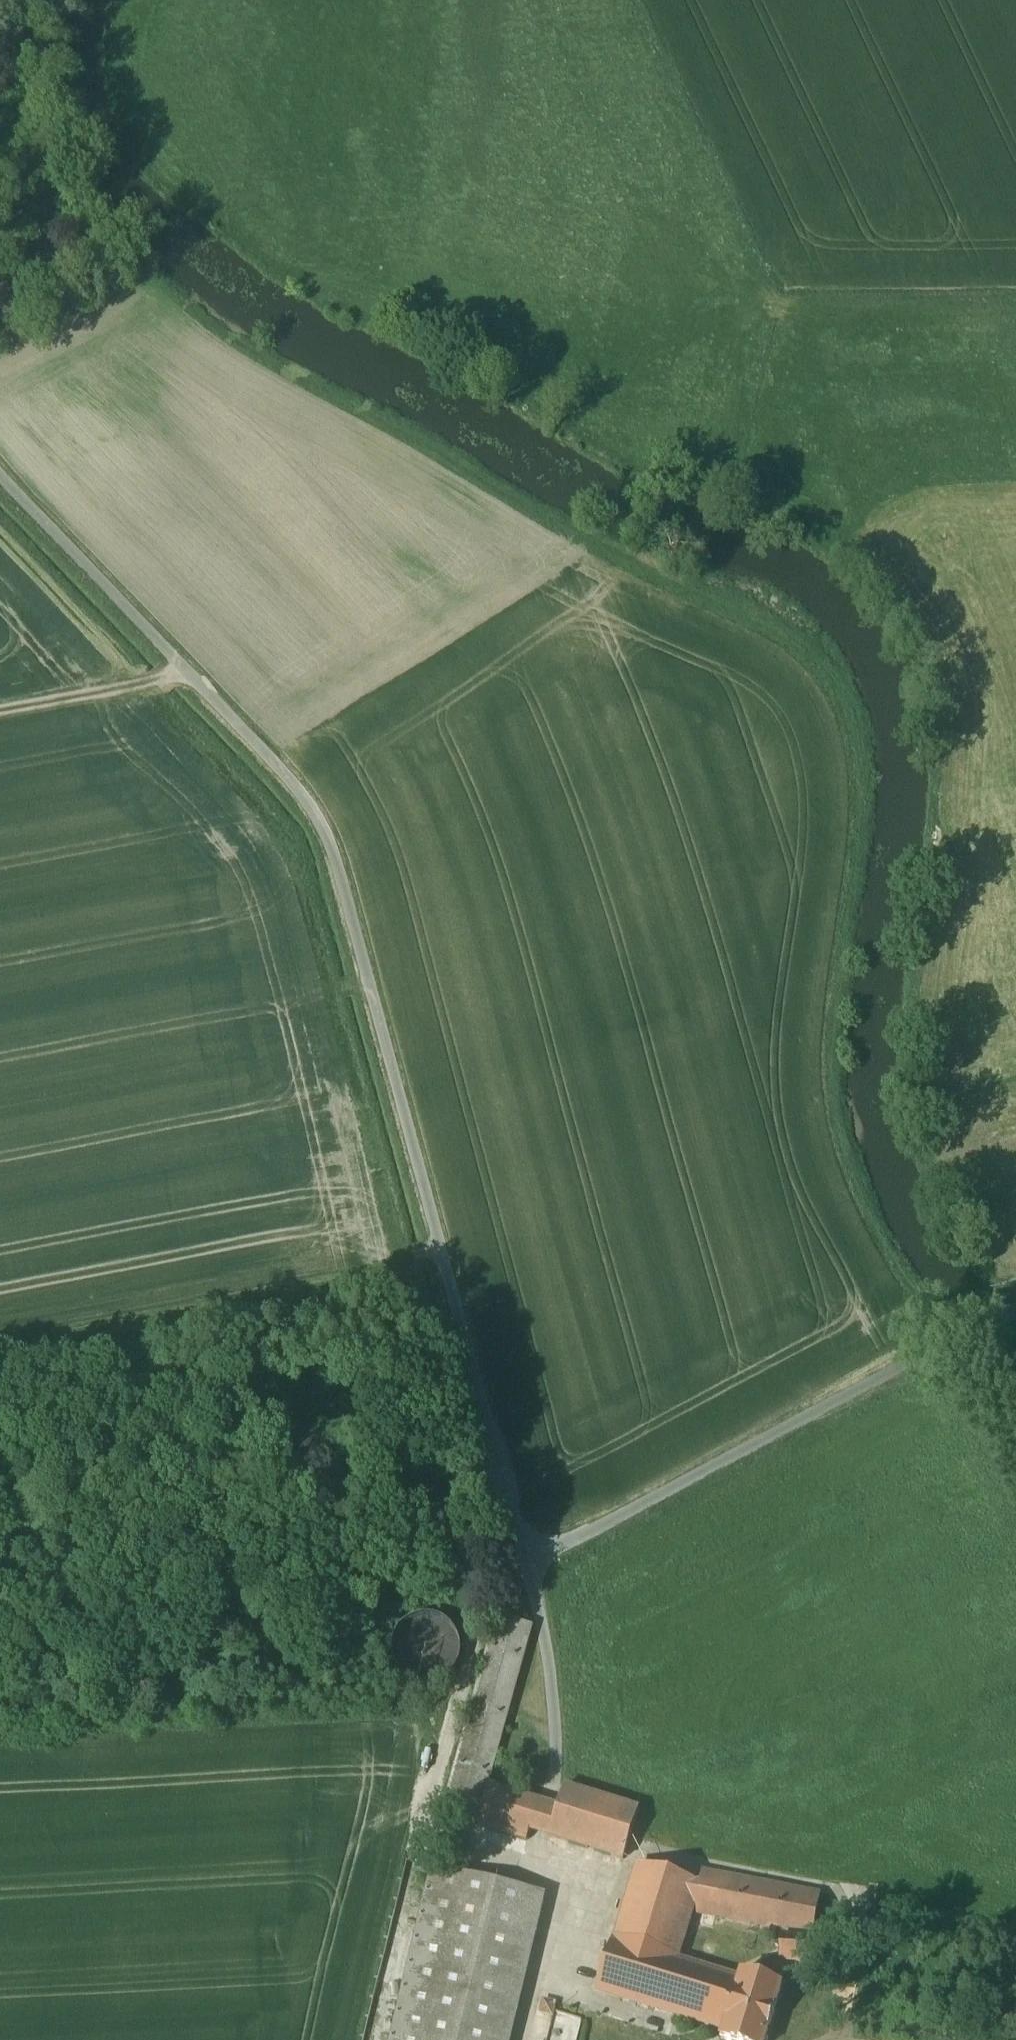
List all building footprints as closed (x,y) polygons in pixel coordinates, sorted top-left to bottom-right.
[(394,1641),(393,1648),(393,1654),(395,1661),(398,1667),(402,1673),(407,1678),(413,1681),(419,1683),(426,1684),(433,1683),(440,1681),(446,1678),(451,1674),(456,1668),(459,1662),(461,1655),(461,1649),(460,1642),(458,1635),(454,1629),(450,1624),(444,1620),(438,1617),(431,1616),(424,1616),(417,1617),(411,1620),(405,1623),(400,1628),(396,1634),(394,1641)] [(489,1787),(491,1787),(535,1626),(497,1616),(442,1816),(478,1826),(478,1825),(489,1787)] [(489,1787),(478,1825),(528,1840),(530,1831),(624,1860),(639,1810),(564,1787),(558,1808),(491,1787),(489,1787)] [(597,1990),(661,2010),(677,1960),(692,1912),(701,1883),(700,1883),(639,1864),(615,1941),(613,1940),(597,1990)] [(546,1894),(432,1867),(391,2039),(511,2039),(546,1894)] [(702,1871),(700,1883),(701,1883),(692,1912),(784,1930),(797,1933),(813,1936),(821,1895),(702,1871)] [(797,1933),(784,1930),(782,1962),(812,1964),(814,1940),(798,1939),(797,1933)] [(661,2010),(724,2030),(721,2039),(725,2039),(765,2039),(782,1986),(741,1973),(739,1979),(677,1960),(661,2010)] [(553,2015),(548,2039),(578,2039),(583,2017),(556,2011),(558,2001),(544,1998),(541,2012),(553,2015)]
